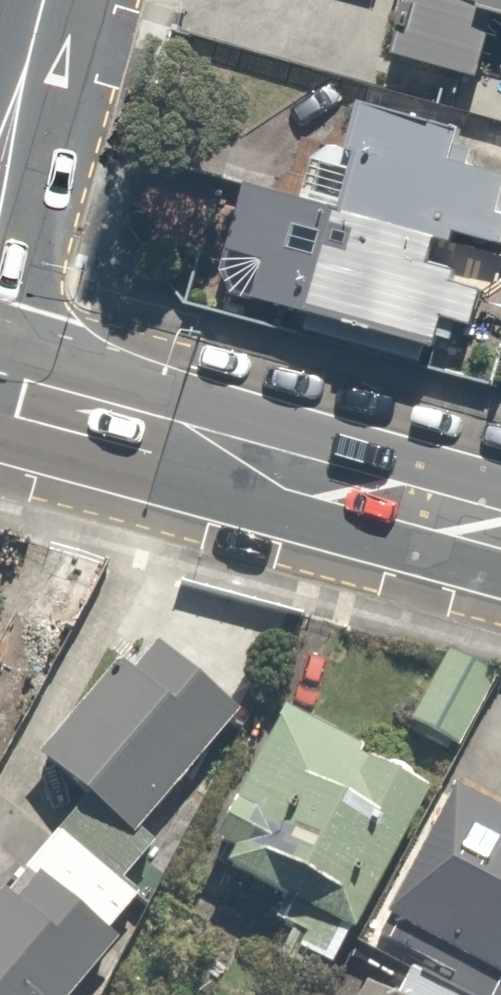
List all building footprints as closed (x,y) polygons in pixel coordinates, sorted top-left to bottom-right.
[(403,66),(444,77),(436,108),(500,125),(500,0),(421,0),(403,66)] [(362,101),(343,158),(373,167),(355,223),(250,189),(217,291),(433,361),(428,376),(475,392),(500,311),(500,184),(457,170),(468,136),(362,101)] [(149,674),(118,648),(36,750),(84,788),(151,841),(250,718),(167,652),(149,674)] [(460,652),(415,726),(466,757),(500,700),(500,677),(460,652)] [(287,714),(228,835),(249,846),(234,872),(271,890),(278,876),(300,887),(276,936),(341,968),(431,784),(287,714)] [(467,994),(500,994),(500,798),(465,779),(376,946),(418,969),(467,994)] [(158,847),(151,841),(84,788),(0,891),(0,994),(77,994),(150,903),(128,885),(158,847)] [(418,969),(405,994),(467,994),(418,969)]
